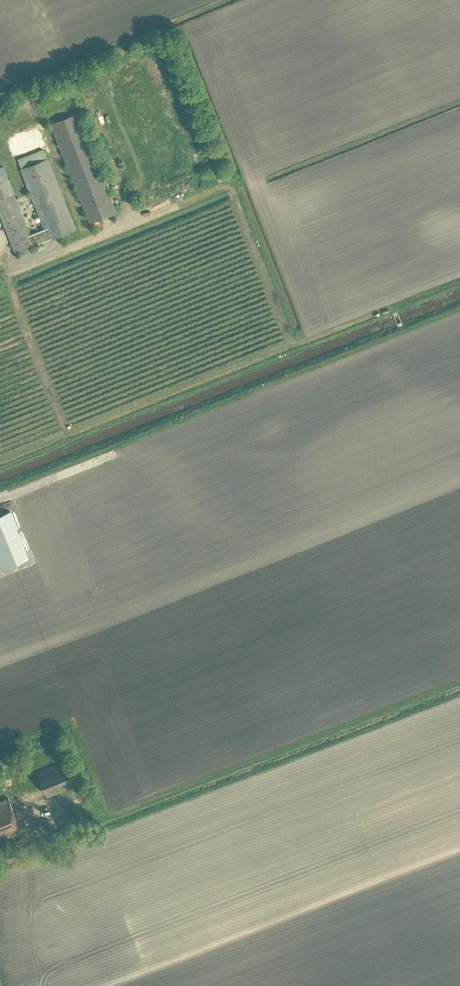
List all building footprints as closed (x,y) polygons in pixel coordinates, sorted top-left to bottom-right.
[(50,123),(90,222),(117,212),(77,112),(50,123)] [(14,191),(3,165),(0,166),(0,211),(16,252),(35,244),(50,238),(76,228),(44,148),(18,158),(46,228),(31,234),(14,191)] [(0,513),(0,568),(28,556),(9,509),(0,513)] [(49,796),(82,781),(71,755),(38,770),(49,796)] [(9,798),(0,801),(0,839),(22,831),(9,798)]
